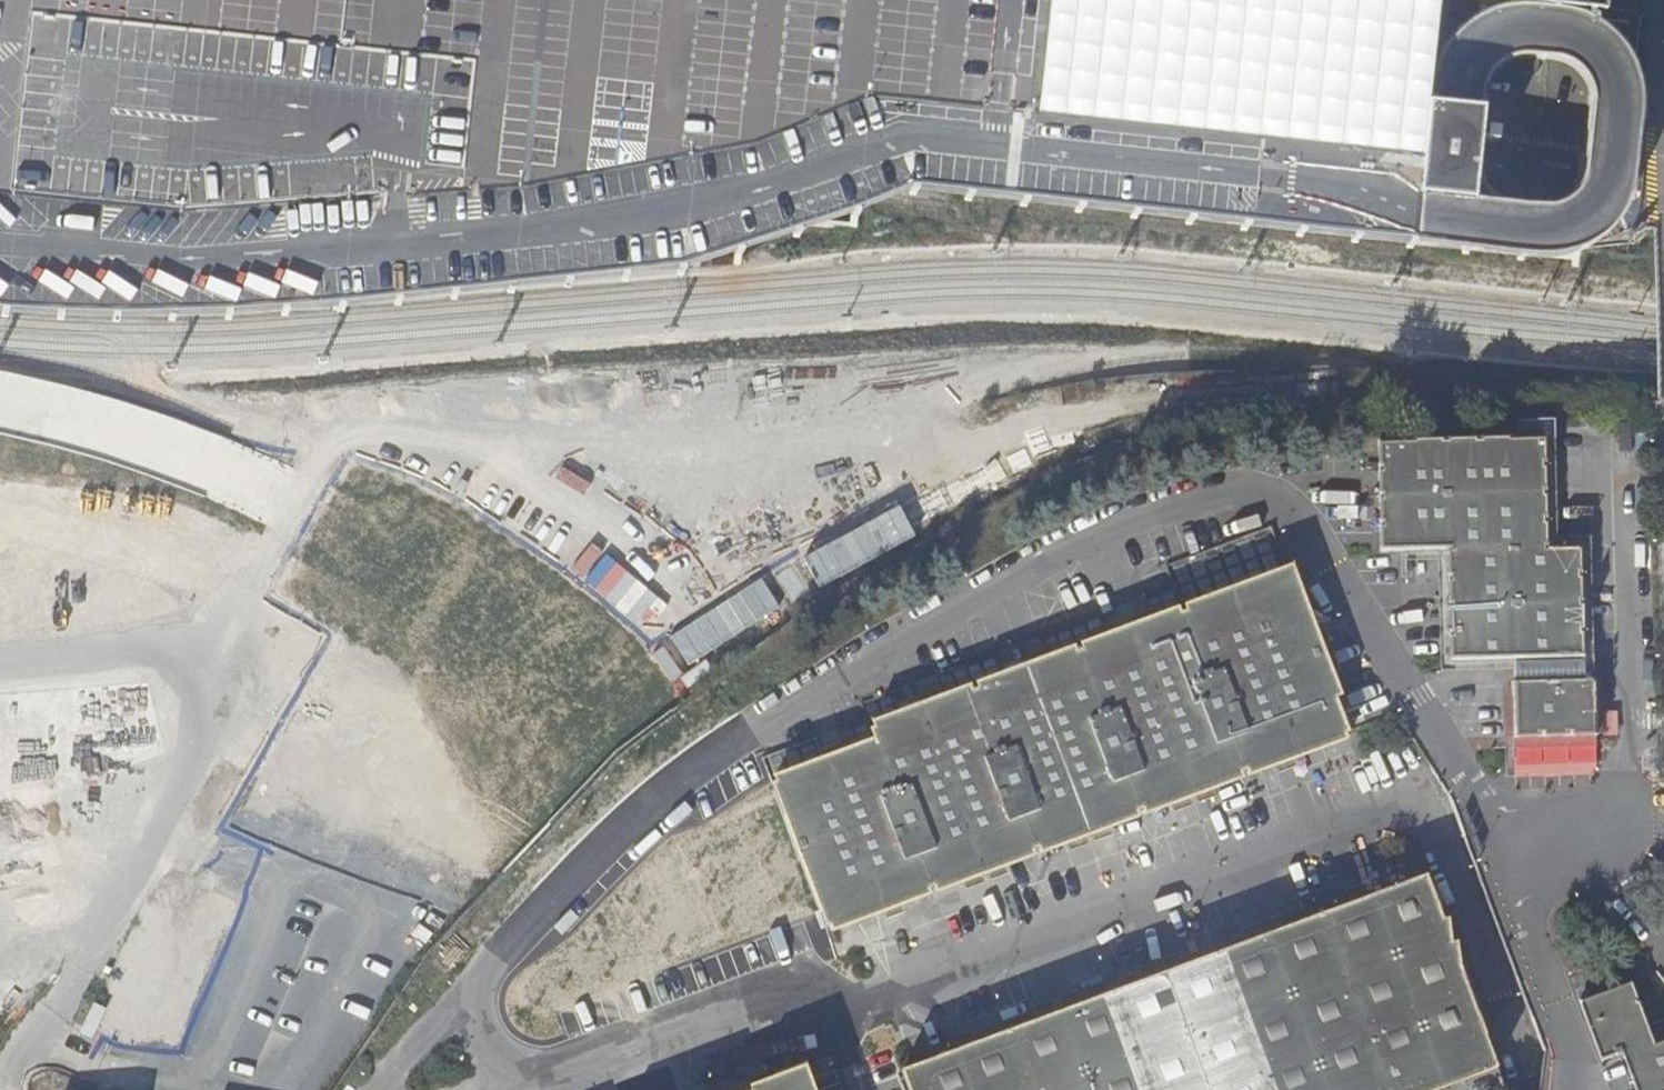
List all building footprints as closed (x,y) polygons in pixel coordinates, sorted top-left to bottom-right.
[(1571,251),(1591,233),(1607,207),(1613,189),(1622,100),(1618,82),(1611,64),(1600,47),(1579,28),(1562,19),(1544,13),(1602,19),(1604,0),(0,0),(0,314),(116,316),(224,316),(680,271),(909,190),(1258,228),(1406,243),(1411,199),(1419,199),(1434,228),(1455,248),(1477,261),(1495,267),(1516,268),(1536,266),(1553,261),(1571,251)] [(1538,549),(1535,423),(1507,423),(1507,440),(1369,443),(1369,459),(1371,554),(1438,552),(1441,663),(1574,660),(1571,549),(1538,549)] [(1262,540),(1270,575),(1299,569),(1291,533),(1262,540)] [(884,740),(764,786),(817,928),(1296,750),(1340,733),(1281,574),(878,724),(884,740)] [(1587,723),(1586,682),(1502,684),(1503,726),(1587,723)] [(1588,746),(1587,723),(1503,726),(1504,748),(1588,746)] [(909,1089),(1436,1089),(1497,1068),(1425,876),(902,1071),(909,1089)] [(174,1051),(220,924),(152,900),(107,1027),(174,1051)] [(1653,1043),(1646,1024),(1630,980),(1578,999),(1601,1062),(1622,1054),(1635,1089),(1663,1089),(1663,1039),(1653,1043)] [(795,1073),(750,1089),(801,1089),(795,1073)]
